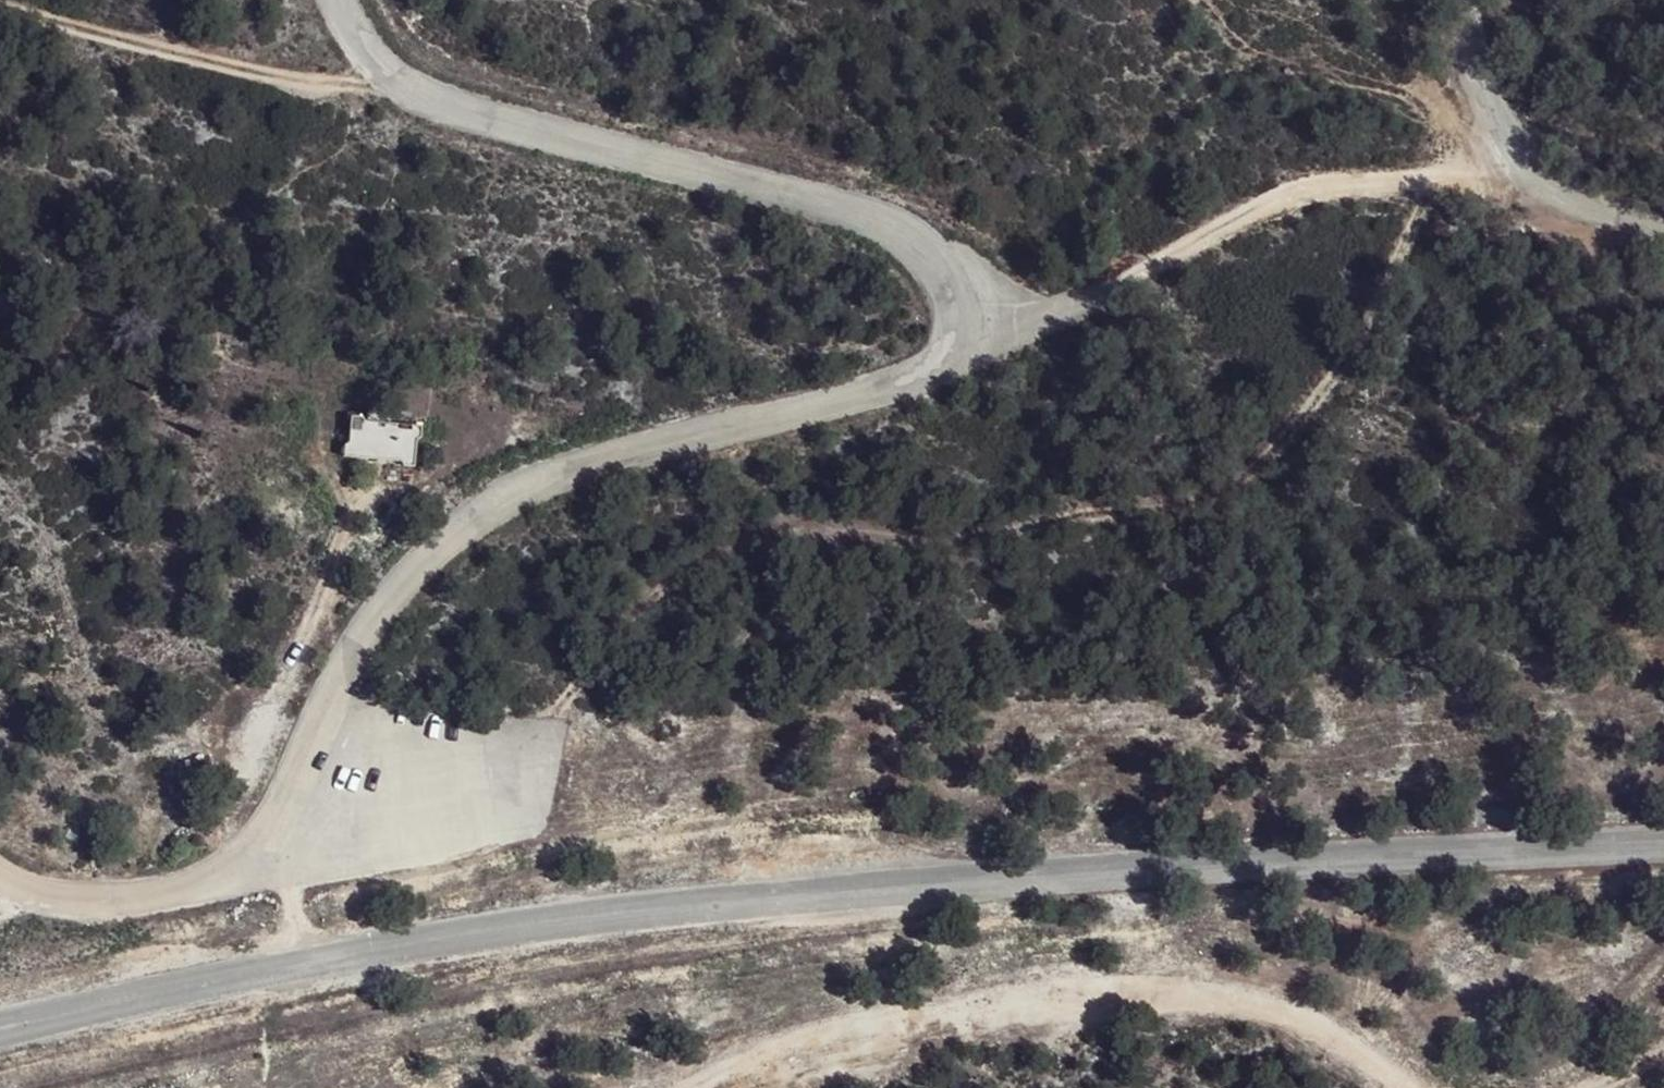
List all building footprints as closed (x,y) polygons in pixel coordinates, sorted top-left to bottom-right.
[(348,454),(418,457),(419,417),(350,415),(348,454)]
